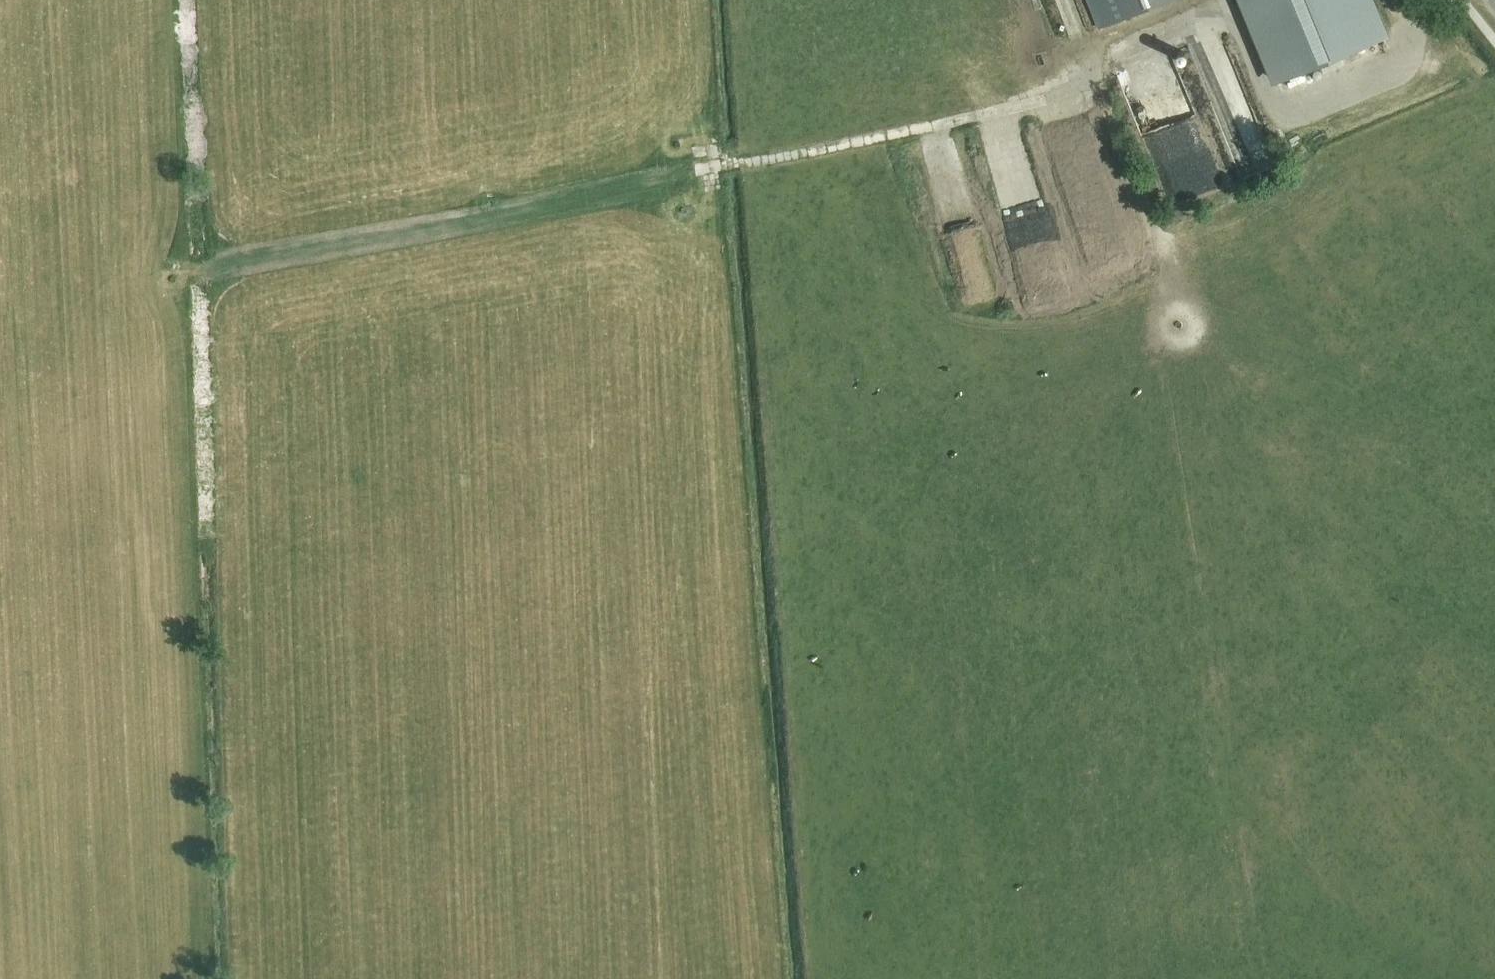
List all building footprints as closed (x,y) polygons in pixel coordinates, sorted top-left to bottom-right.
[(1098,27),(1168,0),(1088,0),(1098,27)] [(1276,80),(1385,36),(1370,0),(1243,0),(1276,80)] [(1217,57),(1246,155),(1275,146),(1246,49),(1217,57)]
